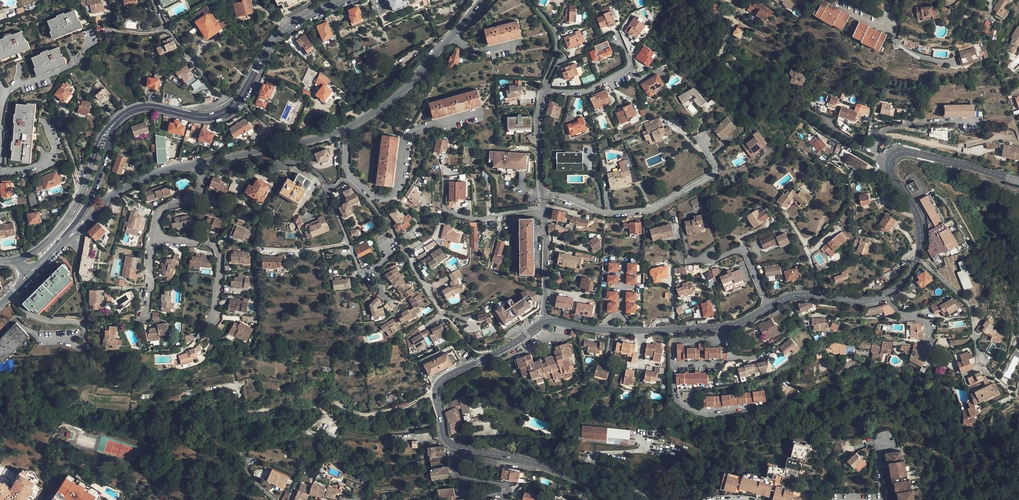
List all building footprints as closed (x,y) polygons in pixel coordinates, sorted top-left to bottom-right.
[(104,9),(103,3),(102,3),(102,0),(91,0),(82,2),(82,6),(90,5),(92,14),(98,13),(98,10),(104,9)] [(243,2),(231,4),(233,10),(234,10),(236,17),(239,16),(239,19),(254,16),(251,7),(254,6),(252,0),(242,0),(243,2)] [(284,9),(303,0),(275,0),(277,3),(280,2),(284,9)] [(284,9),(285,11),(307,0),(303,0),(284,9)] [(379,15),(388,11),(386,6),(390,5),(392,10),(393,11),(408,4),(406,0),(372,0),(379,15)] [(996,14),(1002,19),(1007,11),(1004,9),(1010,0),(1003,0),(1002,0),(1000,0),(994,10),(997,12),(996,14)] [(828,5),(829,4),(824,1),(815,16),(832,26),(833,25),(842,30),(850,16),(841,11),(841,12),(828,5)] [(931,14),(939,13),(939,9),(940,8),(943,12),(949,8),(945,2),(938,6),(928,8),(926,8),(922,9),(921,7),(917,8),(918,18),(924,18),(932,16),(931,14)] [(760,9),(751,4),(746,12),(753,16),(754,14),(756,15),(760,9)] [(569,10),(566,11),(566,16),(564,16),(562,21),(565,22),(566,19),(566,23),(569,23),(570,21),(573,21),(574,15),(576,15),(576,6),(572,6),(572,5),(570,5),(570,7),(568,7),(569,10)] [(218,30),(219,31),(228,25),(225,20),(219,24),(211,13),(207,6),(192,16),(201,30),(204,33),(207,37),(218,30)] [(609,6),(601,10),(604,15),(597,18),(601,28),(608,25),(611,24),(612,26),(616,24),(612,15),(611,16),(609,13),(611,12),(609,6)] [(350,16),(353,23),(357,21),(357,20),(362,18),(358,7),(349,10),(351,15),(350,16)] [(49,21),(53,31),(55,36),(80,26),(78,20),(74,11),(65,15),(64,13),(57,16),(58,17),(49,21)] [(768,15),(761,11),(758,15),(766,19),(768,15)] [(940,18),(939,13),(931,14),(932,16),(924,18),(924,21),(940,18)] [(334,15),(329,17),(331,23),(337,21),(334,15)] [(326,18),(325,19),(326,20),(324,20),(325,23),(317,26),(323,40),(333,36),(328,25),(332,23),(331,23),(329,17),(326,18)] [(364,17),(362,18),(357,20),(357,21),(353,23),(351,23),(353,26),(365,21),(364,17)] [(635,41),(645,26),(634,18),(625,31),(630,35),(629,37),(635,41)] [(517,21),(484,29),(488,45),(521,37),(517,21)] [(860,22),(853,37),(862,41),(861,42),(879,51),(886,35),(881,33),(881,34),(868,28),(869,27),(860,22)] [(55,36),(52,37),(53,39),(83,27),(82,25),(80,26),(55,36)] [(1018,28),(1012,37),(1012,39),(1013,40),(1007,50),(1013,54),(1018,46),(1018,27),(1018,28)] [(740,38),(744,31),(737,28),(735,31),(737,32),(735,36),(740,38)] [(220,31),(219,31),(218,30),(207,37),(208,39),(210,38),(212,38),(216,35),(216,34),(220,31)] [(569,38),(568,37),(564,38),(569,48),(580,44),(581,45),(585,43),(580,30),(576,32),(576,33),(577,35),(569,38)] [(2,57),(28,47),(25,41),(22,32),(12,35),(12,34),(5,37),(5,38),(0,40),(0,52),(2,57)] [(304,35),(297,40),(301,47),(302,46),(308,53),(314,49),(304,35)] [(172,38),(171,37),(163,41),(163,42),(159,43),(160,46),(157,48),(160,55),(177,47),(174,41),(173,41),(172,38)] [(595,46),(596,50),(590,52),(593,61),(598,59),(599,60),(604,58),(604,57),(613,53),(608,41),(595,46)] [(0,58),(1,60),(30,48),(29,46),(28,47),(2,57),(0,58)] [(654,53),(644,46),(636,58),(648,66),(653,59),(651,58),(654,53)] [(64,63),(62,58),(58,48),(49,51),(49,50),(41,53),(42,54),(32,58),(36,68),(38,73),(64,63)] [(449,67),(453,66),(457,65),(458,49),(455,48),(452,57),(451,57),(449,61),(451,61),(449,67)] [(971,50),(963,53),(960,54),(963,64),(978,60),(975,49),(971,50)] [(980,54),(981,60),(988,58),(986,50),(984,51),(980,54)] [(67,64),(66,62),(64,63),(38,73),(36,74),(37,76),(67,64)] [(577,67),(576,63),(561,69),(565,80),(579,75),(576,68),(577,67)] [(181,72),(179,70),(176,72),(180,79),(181,78),(185,83),(193,77),(193,76),(193,75),(188,68),(186,68),(184,69),(185,71),(182,72),(181,72)] [(802,86),(803,85),(807,76),(798,73),(795,71),(792,70),(790,73),(787,71),(785,76),(791,79),(790,82),(794,84),(795,83),(802,86)] [(325,86),(330,81),(320,73),(316,83),(322,87),(316,95),(326,102),(333,93),(325,86)] [(654,91),(659,88),(664,85),(657,74),(641,84),(649,97),(655,93),(654,91)] [(160,80),(149,78),(147,86),(152,87),(152,88),(158,89),(160,80)] [(194,90),(202,84),(199,79),(191,84),(194,90)] [(104,104),(112,97),(99,81),(94,87),(99,92),(96,95),(104,104)] [(259,94),(260,94),(256,104),(264,108),(276,84),(268,81),(266,86),(265,85),(264,89),(262,88),(259,94)] [(71,85),(67,82),(65,84),(64,83),(55,94),(60,98),(59,99),(63,103),(73,90),(69,87),(71,85)] [(509,90),(506,91),(508,98),(505,99),(505,102),(519,98),(522,94),(526,94),(526,86),(510,86),(509,90)] [(682,103),(692,98),(696,108),(704,104),(696,87),(678,96),(682,103)] [(476,89),(429,103),(433,119),(481,105),(476,89)] [(598,95),(591,98),(595,109),(603,106),(602,103),(610,100),(607,93),(608,93),(606,90),(597,93),(598,95)] [(161,103),(179,107),(181,99),(171,97),(172,94),(164,93),(161,103)] [(837,103),(838,104),(840,99),(833,96),(831,103),(837,105),(837,103)] [(88,113),(91,103),(82,100),(82,99),(79,99),(76,112),(81,113),(81,114),(85,115),(86,113),(88,113)] [(558,106),(558,104),(550,101),(547,114),(559,118),(562,107),(558,106)] [(893,105),(884,103),(882,113),(891,115),(891,113),(895,114),(896,110),(892,108),(893,105)] [(28,105),(17,104),(17,114),(15,114),(15,122),(16,122),(14,142),(13,142),(12,149),(13,149),(13,159),(23,160),(23,162),(36,163),(41,105),(28,104),(28,105)] [(624,108),(624,110),(616,113),(620,123),(628,119),(628,118),(636,114),(632,104),(624,108)] [(819,105),(817,112),(836,118),(838,111),(819,105)] [(866,115),(868,109),(858,106),(856,111),(860,113),(866,115)] [(860,113),(856,111),(851,110),(844,107),(840,116),(848,119),(857,122),(860,113)] [(945,107),(945,118),(975,117),(975,111),(973,111),(973,107),(945,107)] [(518,117),(507,118),(508,130),(533,129),(532,117),(522,117),(521,116),(520,115),(519,115),(519,116),(518,116),(518,117)] [(571,125),(570,124),(566,126),(571,136),(574,134),(582,131),(583,132),(587,130),(582,117),(578,119),(578,120),(579,122),(571,125)] [(644,124),(645,128),(657,123),(660,129),(663,127),(659,118),(644,124)] [(727,118),(719,125),(720,127),(715,131),(714,131),(722,140),(726,136),(725,134),(731,129),(732,130),(736,127),(727,118)] [(247,122),(245,119),(229,129),(231,132),(231,133),(234,138),(242,133),(245,137),(254,131),(247,121),(247,122)] [(186,121),(182,120),(181,122),(175,121),(174,124),(170,123),(168,131),(183,134),(185,126),(186,121)] [(149,132),(146,122),(132,127),(135,137),(149,132)] [(657,123),(645,128),(647,131),(643,133),(646,141),(650,139),(658,136),(659,141),(660,141),(663,140),(661,135),(666,133),(667,136),(672,134),(669,126),(664,129),(663,127),(660,129),(657,123)] [(192,126),(190,131),(198,134),(200,129),(201,126),(193,125),(193,127),(192,126)] [(950,138),(950,129),(930,129),(930,138),(950,138)] [(213,134),(202,130),(199,138),(210,142),(213,134)] [(767,142),(758,131),(753,135),(754,136),(742,145),(752,158),(755,156),(760,152),(759,150),(762,147),(762,146),(767,142)] [(157,164),(167,162),(165,137),(155,135),(156,145),(156,152),(157,164)] [(398,137),(382,135),(376,184),(392,187),(398,137)] [(826,146),(820,138),(812,144),(818,153),(826,146)] [(443,149),(446,150),(448,141),(437,139),(434,153),(442,154),(442,156),(445,156),(446,152),(443,151),(443,149)] [(1000,145),(998,151),(1002,152),(1002,157),(1018,161),(1018,149),(1000,145)] [(182,148),(179,158),(187,156),(189,149),(182,148)] [(326,149),(314,154),(318,163),(330,158),(326,149)] [(839,155),(846,160),(850,154),(850,153),(843,149),(839,155)] [(567,153),(557,152),(557,159),(563,159),(562,168),(575,168),(575,167),(583,167),(583,163),(578,162),(578,159),(584,159),(584,153),(576,153),(576,152),(567,151),(567,153)] [(511,153),(491,152),(490,163),(494,164),(494,168),(499,168),(498,171),(503,172),(503,175),(507,175),(507,178),(512,179),(512,177),(516,177),(516,172),(521,173),(521,170),(530,170),(530,154),(517,154),(516,156),(511,156),(511,153)] [(875,168),(850,154),(846,160),(845,162),(863,173),(864,172),(872,173),(875,168)] [(112,171),(121,174),(127,158),(118,155),(112,171)] [(562,168),(563,159),(557,159),(557,170),(583,171),(584,159),(578,159),(578,162),(583,163),(583,167),(575,167),(575,168),(562,168)] [(616,188),(632,183),(629,171),(628,167),(621,169),(622,172),(613,174),(614,177),(608,178),(610,184),(615,183),(616,188)] [(61,183),(60,180),(58,175),(57,171),(41,177),(43,182),(35,185),(38,192),(46,188),(46,189),(61,183)] [(311,181),(298,173),(293,182),(288,179),(279,194),(297,205),(311,181)] [(214,177),(210,188),(221,193),(221,194),(225,195),(228,187),(223,186),(224,184),(220,182),(221,179),(214,177)] [(263,195),(269,185),(258,179),(253,187),(249,185),(245,192),(260,201),(263,202),(266,196),(263,195)] [(465,182),(450,182),(450,201),(465,201),(465,182)] [(12,183),(11,183),(3,184),(2,184),(2,197),(12,196),(12,183)] [(416,188),(412,186),(406,196),(404,195),(400,201),(402,202),(407,197),(410,199),(409,200),(416,205),(421,197),(419,196),(420,194),(415,190),(416,188)] [(159,189),(159,187),(149,190),(149,192),(145,193),(148,202),(171,194),(169,187),(163,189),(163,188),(159,189)] [(350,206),(350,205),(350,204),(358,199),(355,193),(354,194),(351,188),(343,192),(346,198),(343,199),(344,201),(342,202),(343,204),(342,207),(339,208),(344,217),(351,214),(349,210),(350,206)] [(882,196),(879,189),(872,192),(875,199),(882,196)] [(793,197),(796,193),(792,191),(791,193),(788,191),(785,195),(783,193),(777,202),(785,208),(793,197)] [(798,195),(795,199),(801,203),(800,205),(804,208),(812,198),(808,195),(807,196),(801,191),(798,195)] [(933,259),(957,245),(929,194),(920,200),(929,216),(927,218),(930,223),(926,225),(932,236),(929,238),(931,243),(925,246),(933,259)] [(870,204),(868,196),(859,198),(861,206),(870,204)] [(701,204),(697,198),(690,201),(693,208),(701,204)] [(412,219),(408,214),(405,217),(401,213),(400,214),(396,209),(390,214),(397,223),(394,226),(398,230),(401,227),(408,222),(412,219)] [(566,215),(566,213),(554,210),(551,219),(556,220),(555,224),(573,231),(576,217),(572,217),(566,215)] [(759,213),(757,211),(747,217),(754,228),(770,218),(764,210),(759,213)] [(8,234),(8,236),(16,234),(14,223),(9,224),(5,212),(0,213),(0,236),(8,234)] [(41,222),(39,212),(28,214),(30,224),(41,222)] [(136,244),(139,229),(140,225),(142,220),(136,218),(137,213),(133,212),(132,217),(130,217),(129,223),(125,222),(124,226),(127,227),(126,233),(131,234),(129,242),(136,244)] [(295,221),(298,228),(299,230),(304,223),(300,214),(295,221)] [(696,230),(704,228),(702,215),(694,216),(695,220),(685,222),(687,233),(696,231),(696,230)] [(896,221),(886,215),(879,224),(882,226),(880,228),(881,230),(883,232),(885,231),(886,229),(892,233),(895,229),(892,227),(896,221)] [(188,216),(175,219),(175,223),(172,224),(173,228),(176,228),(177,229),(187,227),(186,226),(190,225),(188,216)] [(318,218),(319,220),(305,226),(307,231),(305,232),(308,239),(318,235),(317,233),(329,228),(327,223),(325,223),(322,216),(318,218)] [(219,231),(222,221),(208,217),(207,222),(204,220),(203,225),(206,226),(205,228),(219,231)] [(532,220),(520,220),(521,274),(533,274),(532,220)] [(640,220),(635,220),(635,223),(630,223),(630,220),(623,220),(623,227),(630,227),(630,233),(634,233),(634,234),(641,234),(641,223),(640,223),(640,220)] [(294,223),(278,223),(279,230),(287,230),(287,229),(298,228),(295,221),(294,223)] [(89,232),(97,240),(106,231),(99,223),(89,232)] [(674,236),(671,224),(650,230),(653,241),(661,238),(661,240),(674,236)] [(235,231),(232,230),(231,234),(233,235),(233,236),(242,240),(243,239),(247,240),(250,232),(236,226),(235,231)] [(450,228),(441,226),(440,230),(442,231),(441,239),(453,241),(454,233),(449,232),(450,228)] [(758,237),(760,242),(762,247),(764,246),(765,248),(768,247),(778,243),(779,245),(780,246),(788,243),(783,234),(777,237),(776,237),(773,231),(758,237)] [(834,251),(840,246),(846,241),(845,241),(848,239),(842,232),(821,250),(824,254),(827,252),(831,257),(836,253),(834,251)] [(385,233),(373,240),(377,246),(389,239),(385,233)] [(433,241),(427,235),(420,239),(425,246),(433,241)] [(599,244),(601,242),(596,237),(596,236),(590,241),(592,244),(590,246),(593,249),(592,251),(594,254),(602,247),(599,244)] [(90,238),(86,237),(82,259),(80,273),(81,273),(81,274),(87,275),(90,257),(87,257),(90,238)] [(219,246),(220,247),(226,241),(222,237),(216,243),(219,246)] [(865,240),(864,242),(870,245),(869,247),(873,249),(875,244),(865,240)] [(493,253),(491,262),(501,265),(503,256),(500,255),(504,243),(499,242),(496,254),(493,253)] [(870,245),(864,242),(863,242),(861,244),(860,244),(856,252),(866,256),(869,247),(870,245)] [(371,251),(366,243),(355,249),(359,257),(371,251)] [(431,255),(422,261),(425,265),(428,263),(431,268),(437,264),(437,263),(446,257),(440,248),(431,254),(431,255)] [(241,252),(241,251),(233,251),(233,254),(231,254),(231,262),(236,263),(236,260),(240,260),(240,263),(244,263),(244,264),(249,264),(250,257),(248,257),(248,254),(246,254),(243,254),(243,252),(241,252)] [(582,258),(575,256),(571,256),(571,255),(559,253),(558,262),(562,263),(562,265),(575,268),(576,265),(580,266),(582,258)] [(167,277),(173,273),(175,265),(176,266),(179,255),(175,254),(173,259),(170,259),(170,260),(167,259),(165,264),(165,266),(163,266),(162,267),(161,273),(163,273),(163,276),(167,277)] [(206,255),(201,255),(201,258),(196,257),(192,257),(192,260),(190,260),(189,268),(200,269),(200,267),(210,268),(211,259),(206,258),(206,255)] [(280,256),(263,257),(263,268),(276,268),(276,267),(282,267),(282,266),(285,266),(285,255),(280,255),(280,256)] [(123,261),(125,261),(127,262),(124,277),(136,279),(137,275),(136,274),(136,270),(138,258),(124,256),(123,261)] [(939,264),(934,258),(928,264),(931,268),(935,265),(936,266),(939,264)] [(968,274),(963,261),(958,263),(961,271),(957,273),(964,290),(972,287),(967,275),(968,274)] [(895,262),(889,267),(892,270),(884,275),(887,280),(896,274),(893,269),(897,265),(895,262)] [(617,263),(611,263),(610,271),(613,271),(620,272),(620,267),(619,267),(619,263),(617,263)] [(631,263),(628,263),(628,267),(628,268),(627,272),(634,272),(637,272),(638,264),(631,263)] [(70,272),(63,265),(50,276),(23,303),(31,311),(32,309),(34,311),(36,308),(39,311),(51,298),(50,297),(56,291),(57,292),(70,280),(68,277),(70,275),(68,273),(70,272)] [(422,304),(417,296),(415,292),(414,293),(411,289),(404,282),(405,282),(398,271),(397,267),(396,265),(391,266),(385,270),(387,273),(385,274),(390,281),(390,280),(393,284),(394,284),(396,287),(399,285),(400,287),(398,288),(400,291),(399,292),(401,296),(403,300),(411,295),(412,297),(409,299),(414,308),(409,310),(409,309),(403,313),(404,315),(402,316),(399,318),(400,321),(402,323),(405,321),(407,320),(408,321),(417,316),(416,314),(417,312),(421,310),(418,306),(422,304)] [(651,274),(652,275),(654,282),(660,281),(660,279),(668,277),(667,273),(668,270),(667,266),(662,268),(661,267),(651,269),(650,271),(651,274)] [(718,267),(711,269),(713,276),(720,274),(718,267)] [(781,275),(780,267),(765,269),(766,277),(781,275)] [(720,277),(724,287),(744,279),(740,268),(720,277)] [(932,281),(924,268),(921,271),(922,273),(917,277),(920,280),(917,282),(920,286),(923,284),(925,286),(932,281)] [(792,280),(794,280),(799,278),(796,269),(784,272),(786,282),(792,280)] [(841,273),(842,275),(834,278),(836,283),(848,279),(847,275),(848,274),(847,270),(844,271),(844,272),(841,273)] [(449,277),(452,283),(454,284),(458,282),(463,278),(458,271),(449,277)] [(704,273),(707,281),(713,278),(710,271),(704,273)] [(334,275),(330,276),(330,280),(332,279),(334,290),(351,287),(349,279),(342,280),(341,277),(334,278),(334,275)] [(613,275),(609,275),(609,283),(618,283),(618,280),(619,280),(619,275),(613,275)] [(637,284),(638,276),(634,276),(627,275),(627,280),(628,280),(628,283),(637,284)] [(248,288),(248,286),(249,283),(249,279),(245,279),(238,278),(234,278),(234,281),(232,281),(231,286),(233,286),(233,288),(244,289),(244,287),(248,288)] [(589,278),(589,279),(582,278),(580,288),(586,289),(586,291),(592,292),(594,282),(590,281),(590,280),(591,280),(591,278),(589,278)] [(746,281),(744,279),(724,287),(726,292),(736,287),(735,286),(746,281)] [(455,296),(461,295),(460,288),(458,282),(454,284),(452,283),(450,284),(451,286),(452,289),(450,291),(448,290),(442,293),(447,301),(455,296)] [(689,282),(685,283),(681,284),(680,282),(677,283),(678,285),(676,286),(679,295),(680,295),(695,290),(694,284),(691,285),(689,282)] [(90,290),(90,305),(93,304),(94,310),(106,310),(106,303),(104,303),(104,290),(90,290)] [(171,309),(172,304),(171,304),(170,303),(170,300),(171,300),(171,296),(170,296),(171,292),(165,291),(165,295),(162,294),(161,300),(163,300),(162,310),(164,310),(163,311),(168,312),(169,309),(171,309)] [(512,300),(511,299),(508,301),(508,302),(492,314),(504,330),(537,307),(538,303),(534,300),(535,295),(524,292),(512,300)] [(557,295),(554,307),(571,311),(574,298),(557,295)] [(378,315),(378,316),(384,315),(383,308),(377,309),(376,306),(381,302),(377,298),(370,305),(373,316),(378,315)] [(243,304),(243,303),(239,302),(239,301),(230,299),(228,310),(235,310),(236,310),(241,310),(241,311),(241,312),(247,312),(248,305),(243,304)] [(944,304),(942,301),(931,307),(935,314),(941,311),(944,317),(958,310),(952,299),(944,304)] [(575,315),(592,317),(594,305),(577,302),(575,315)] [(612,302),(609,302),(609,311),(617,311),(617,307),(618,307),(618,302),(612,302)] [(711,302),(701,303),(703,309),(704,316),(713,314),(711,302)] [(393,308),(388,303),(384,307),(389,311),(393,308)] [(633,303),(626,303),(626,307),(627,308),(627,311),(635,312),(636,303),(633,303)] [(788,303),(783,306),(786,312),(791,309),(788,303)] [(798,305),(799,306),(795,308),(798,314),(802,313),(801,311),(813,306),(811,303),(806,303),(802,305),(800,304),(798,305)] [(896,313),(889,306),(888,307),(882,308),(881,307),(874,308),(865,309),(866,317),(872,316),(884,313),(885,316),(896,313)] [(478,315),(479,321),(486,320),(487,322),(492,321),(484,310),(483,310),(479,312),(479,315),(478,315)] [(983,326),(981,324),(977,330),(981,334),(982,332),(992,338),(991,341),(999,343),(1002,333),(995,331),(992,328),(996,322),(989,318),(983,326)] [(390,321),(387,323),(381,327),(383,332),(386,330),(389,336),(393,334),(393,333),(401,329),(398,325),(397,325),(396,323),(393,319),(390,321)] [(820,324),(819,319),(812,319),(812,328),(814,328),(814,332),(820,332),(827,332),(828,331),(827,324),(820,324)] [(777,328),(775,325),(773,321),(766,325),(765,323),(758,327),(762,334),(764,333),(765,335),(767,334),(769,338),(773,336),(780,332),(778,328),(777,328)] [(910,333),(923,333),(923,331),(921,331),(921,326),(921,325),(921,324),(920,324),(917,324),(917,322),(907,322),(907,326),(910,326),(910,333)] [(158,328),(155,328),(149,329),(149,334),(148,334),(150,342),(160,340),(159,336),(169,334),(168,323),(157,325),(158,328)] [(236,335),(247,341),(253,329),(241,323),(239,326),(235,323),(229,334),(235,337),(236,335)] [(836,332),(839,326),(834,323),(830,329),(836,332)] [(0,340),(0,359),(2,362),(29,336),(16,324),(0,340)] [(430,335),(433,342),(446,335),(441,325),(432,329),(431,329),(430,329),(429,329),(427,331),(430,335)] [(117,339),(116,339),(114,339),(114,335),(116,335),(117,327),(109,327),(109,328),(106,328),(106,339),(104,339),(104,345),(112,345),(112,348),(116,348),(116,346),(117,346),(117,339)] [(430,335),(427,331),(421,334),(413,339),(411,335),(406,338),(407,342),(409,349),(415,347),(417,351),(425,345),(422,340),(430,335)] [(419,331),(411,335),(413,339),(421,334),(419,331)] [(193,334),(185,336),(186,342),(194,340),(193,334)] [(791,340),(780,348),(784,354),(791,350),(794,353),(798,350),(791,340)] [(599,343),(588,342),(584,341),(583,345),(587,346),(587,352),(599,353),(599,349),(603,350),(604,346),(604,342),(600,342),(599,343)] [(874,341),(873,344),(872,350),(871,352),(872,353),(873,354),(872,359),(879,362),(879,360),(882,360),(885,354),(890,355),(893,343),(874,341)] [(621,351),(628,353),(627,356),(632,357),(631,362),(635,363),(638,352),(634,352),(636,345),(622,342),(622,344),(617,342),(615,351),(620,352),(621,351)] [(683,342),(677,342),(678,359),(684,359),(685,357),(688,357),(688,356),(696,356),(696,357),(700,357),(700,358),(706,359),(706,357),(710,357),(710,356),(717,356),(717,357),(721,357),(721,352),(721,346),(706,346),(706,342),(699,342),(699,347),(696,347),(687,347),(683,347),(683,342)] [(571,357),(572,356),(568,343),(555,347),(556,351),(554,352),(555,356),(533,362),(531,355),(516,359),(519,368),(521,368),(523,376),(531,374),(532,379),(536,378),(536,381),(553,376),(554,380),(575,373),(571,357)] [(660,362),(663,352),(663,348),(661,348),(662,344),(656,343),(655,345),(653,344),(647,343),(645,352),(644,359),(660,362)] [(902,347),(927,357),(928,355),(927,353),(924,352),(919,349),(920,345),(917,343),(915,343),(913,348),(910,347),(902,346),(902,347)] [(927,357),(902,347),(900,352),(912,355),(910,361),(911,362),(922,367),(927,357)] [(196,354),(195,349),(188,351),(189,353),(186,354),(179,356),(180,359),(174,361),(175,366),(181,364),(182,365),(193,361),(192,359),(197,357),(197,356),(203,354),(201,350),(196,354)] [(459,360),(454,350),(424,365),(430,376),(448,367),(447,366),(459,360)] [(958,364),(961,373),(972,370),(971,366),(969,359),(972,359),(970,352),(960,356),(962,362),(958,364)] [(1018,358),(1018,357),(1012,354),(1003,376),(1011,379),(1018,358)] [(774,369),(768,360),(766,361),(767,365),(765,369),(766,371),(761,373),(759,372),(758,370),(752,372),(754,377),(774,369)] [(742,369),(745,375),(752,372),(758,370),(759,372),(761,373),(766,371),(765,369),(767,365),(766,361),(750,366),(748,366),(742,368),(742,369)] [(595,373),(607,376),(610,368),(597,364),(595,373)] [(625,369),(623,385),(630,386),(630,384),(637,385),(637,380),(635,379),(636,371),(625,369)] [(736,371),(738,377),(745,375),(742,369),(736,371)] [(680,371),(676,371),(676,383),(680,383),(681,381),(688,382),(688,383),(696,382),(696,381),(704,381),(704,382),(708,382),(708,371),(704,371),(696,371),(688,371),(680,371)] [(981,373),(975,375),(978,382),(984,380),(982,377),(981,373)] [(978,382),(975,375),(967,378),(970,385),(978,382)] [(986,378),(985,376),(982,377),(984,380),(985,383),(980,385),(977,386),(978,390),(986,386),(990,385),(986,378)] [(971,393),(975,405),(981,403),(987,399),(996,395),(994,393),(998,392),(995,385),(994,384),(993,384),(990,385),(986,386),(978,390),(977,386),(969,389),(971,393)] [(764,390),(702,395),(702,405),(706,406),(706,405),(713,404),(714,406),(721,405),(721,404),(729,403),(729,404),(736,404),(737,402),(744,401),(745,402),(752,401),(752,400),(758,400),(758,401),(765,400),(764,390)] [(1000,395),(998,392),(994,393),(996,395),(987,399),(988,401),(1000,395)] [(975,407),(975,405),(971,393),(969,394),(967,402),(966,405),(968,404),(970,408),(968,409),(962,411),(964,417),(964,420),(963,425),(970,426),(970,423),(975,423),(975,420),(977,420),(978,415),(975,407)] [(379,400),(381,405),(397,399),(395,394),(379,400)] [(447,421),(448,437),(459,434),(461,442),(467,440),(464,427),(459,427),(459,425),(462,424),(460,414),(459,409),(461,408),(463,414),(471,412),(470,410),(469,402),(466,395),(443,406),(446,416),(447,421)] [(607,437),(608,428),(582,425),(581,438),(606,441),(607,437)] [(635,440),(607,437),(606,441),(606,443),(628,446),(628,445),(634,445),(635,440)] [(795,442),(790,458),(805,461),(807,462),(808,458),(806,457),(808,450),(810,450),(811,447),(795,442)] [(445,446),(428,447),(429,456),(430,456),(431,462),(439,461),(442,460),(443,456),(446,455),(445,446)] [(885,453),(887,463),(888,463),(891,483),(893,482),(895,493),(896,493),(898,499),(915,499),(913,490),(912,490),(910,480),(908,480),(905,461),(903,461),(901,451),(885,453)] [(863,461),(856,453),(847,461),(854,469),(863,461)] [(802,469),(805,461),(790,458),(788,457),(787,462),(801,466),(800,469),(802,469)] [(798,480),(800,469),(801,466),(787,462),(785,469),(783,476),(790,478),(798,480)] [(42,489),(36,485),(39,481),(38,481),(39,479),(37,478),(36,476),(35,473),(33,472),(31,470),(28,470),(26,470),(25,471),(23,469),(22,471),(21,471),(18,475),(0,464),(0,499),(34,499),(42,489)] [(780,489),(782,478),(783,476),(785,469),(769,465),(766,479),(743,473),(742,477),(724,473),(720,487),(720,488),(721,488),(724,489),(738,493),(739,490),(742,490),(743,489),(747,490),(753,491),(753,493),(756,494),(756,492),(761,493),(761,495),(773,499),(772,499),(777,499),(780,489)] [(450,470),(453,470),(452,467),(449,467),(449,466),(447,467),(444,466),(440,468),(434,468),(435,471),(431,472),(432,481),(435,480),(451,477),(450,470)] [(503,469),(501,479),(509,480),(509,481),(518,483),(519,478),(520,472),(511,470),(511,471),(503,469)] [(272,471),(267,480),(280,486),(281,484),(285,486),(289,478),(272,471)] [(99,498),(97,496),(101,491),(78,477),(75,481),(67,475),(51,499),(97,499),(99,498)] [(312,487),(302,484),(295,499),(307,499),(309,494),(312,487)] [(313,484),(312,487),(309,494),(316,496),(319,486),(313,484)] [(319,486),(316,496),(320,497),(326,498),(326,496),(335,498),(336,495),(336,494),(330,492),(328,491),(329,488),(319,486)] [(443,499),(455,499),(455,495),(455,488),(438,490),(439,497),(443,499)] [(809,495),(794,491),(794,492),(780,489),(777,499),(808,499),(809,495)] [(291,495),(292,494),(287,491),(282,499),(288,499),(291,495)] [(523,499),(536,499),(538,495),(525,492),(523,499)]
